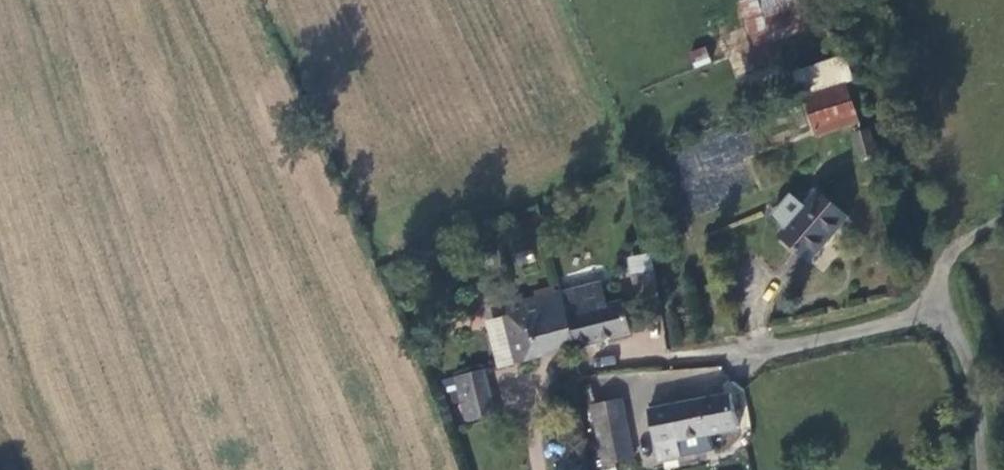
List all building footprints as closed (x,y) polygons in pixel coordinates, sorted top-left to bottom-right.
[(760,0),(742,0),(740,1),(755,49),(772,43),(760,0)] [(772,43),(822,27),(813,0),(760,0),(772,43)] [(706,46),(689,49),(692,66),(709,64),(706,46)] [(805,97),(844,83),(852,80),(844,59),(797,75),(805,97)] [(855,116),(844,83),(805,97),(815,130),(855,116)] [(870,128),(852,130),(855,159),(874,157),(870,128)] [(779,235),(811,262),(848,219),(817,191),(802,207),(785,228),(779,235)] [(785,228),(802,207),(791,197),(773,218),(785,228)] [(637,300),(659,294),(652,252),(632,257),(632,278),(637,300)] [(603,283),(560,294),(567,316),(608,306),(603,283)] [(518,364),(576,350),(567,316),(560,294),(523,303),(523,298),(506,303),(510,317),(506,319),(518,364)] [(608,306),(567,316),(576,350),(631,337),(624,302),(608,306)] [(459,395),(487,388),(483,374),(455,381),(459,395)] [(488,396),(487,388),(459,395),(460,401),(488,396)] [(593,395),(589,392),(578,395),(577,400),(579,405),(583,408),(587,410),(592,409),(592,408),(595,407),(596,402),(595,398),(593,395)] [(492,416),(488,396),(460,401),(466,421),(492,416)] [(733,396),(672,405),(679,439),(711,433),(739,429),(733,396)] [(622,400),(595,407),(592,408),(592,409),(593,415),(625,411),(622,400)] [(672,405),(647,409),(660,461),(681,457),(681,454),(679,439),(672,405)] [(593,415),(599,438),(630,431),(625,411),(593,415)] [(630,431),(599,438),(605,465),(635,461),(630,431)] [(713,451),(711,433),(679,439),(681,454),(713,451)]
